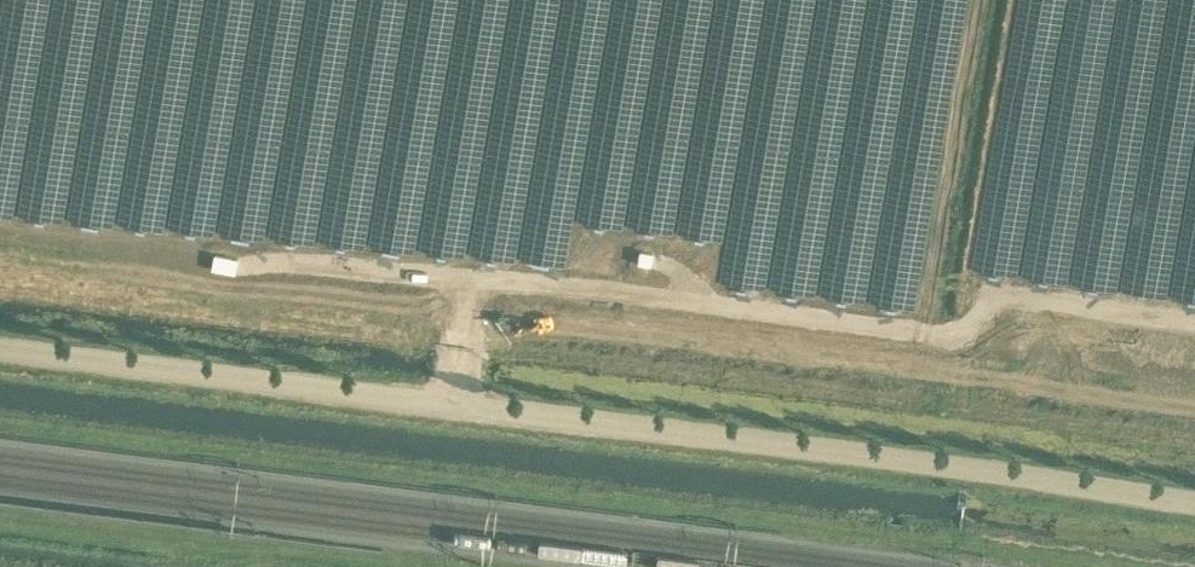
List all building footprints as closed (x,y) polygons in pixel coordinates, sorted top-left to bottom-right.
[(650,265),(652,252),(638,250),(637,263),(650,265)]
